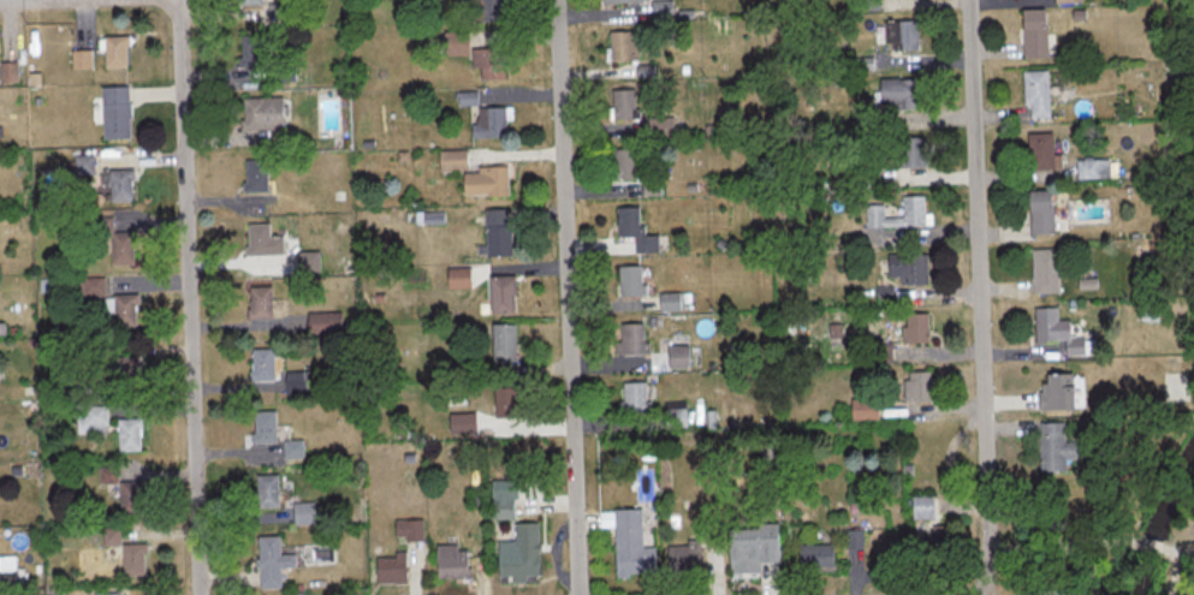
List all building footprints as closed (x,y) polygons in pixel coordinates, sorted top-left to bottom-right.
[(501,0),(456,0),(456,21),(501,21),(501,0)] [(671,19),(671,1),(651,1),(651,19),(671,19)] [(1021,9),(1021,57),(1046,57),(1046,9),(1021,9)] [(917,21),(893,21),(893,50),(917,50),(917,21)] [(261,35),(238,35),(238,68),(261,68),(261,35)] [(102,36),(102,68),(125,67),(125,36),(102,36)] [(503,49),(471,49),(471,80),(503,80),(503,49)] [(90,68),(90,51),(70,51),(70,68),(90,68)] [(1024,117),(1047,117),(1047,70),(1024,70),(1024,117)] [(919,109),(919,79),(879,79),(879,109),(919,109)] [(129,139),(129,86),(100,86),(100,139),(129,139)] [(634,121),(634,90),(611,90),(611,121),(634,121)] [(281,97),(241,97),(241,132),(281,132),(281,97)] [(505,137),(504,108),(471,108),(472,138),(505,137)] [(1027,170),(1052,170),(1052,132),(1027,132),(1027,170)] [(893,167),(925,167),(925,138),(893,138),(893,167)] [(613,181),(636,181),(636,148),(613,148),(613,181)] [(242,159),(242,191),(266,191),(266,159),(242,159)] [(1107,159),(1077,159),(1077,177),(1107,177),(1107,159)] [(461,195),(507,195),(507,167),(461,167),(461,195)] [(130,169),(108,169),(108,201),(130,201),(130,169)] [(1052,233),(1052,190),(1028,190),(1028,233),(1052,233)] [(866,204),(866,226),(923,226),(923,196),(901,196),(901,218),(883,218),(883,204),(866,204)] [(658,252),(658,234),(640,235),(639,206),(615,207),(616,237),(633,237),(633,253),(658,252)] [(509,255),(509,208),(483,208),(483,255),(509,255)] [(245,255),(281,255),(281,236),(268,236),(268,224),(245,224),(245,255)] [(108,266),(133,266),(133,233),(108,233),(108,266)] [(1032,293),(1057,293),(1057,249),(1032,249),(1032,293)] [(898,284),(927,284),(927,254),(886,254),(886,276),(898,276),(898,284)] [(617,295),(645,295),(645,266),(617,266),(617,295)] [(444,287),(468,287),(468,267),(444,267),(444,287)] [(513,276),(487,276),(487,313),(513,313),(513,276)] [(100,280),(75,280),(75,297),(100,297),(100,280)] [(246,319),(270,319),(270,286),(246,286),(246,319)] [(135,327),(135,295),(111,295),(111,327),(135,327)] [(339,312),(307,312),(307,333),(339,333),(339,312)] [(928,344),(928,314),(902,314),(902,344),(928,344)] [(617,354),(645,354),(645,323),(617,323),(617,354)] [(514,324),(490,324),(490,361),(514,361),(514,324)] [(667,368),(686,368),(686,346),(667,346),(667,368)] [(249,349),(249,383),(273,383),(273,349),(249,349)] [(114,391),(137,391),(137,358),(114,358),(114,391)] [(929,373),(903,373),(903,403),(929,403),(929,373)] [(1038,411),(1072,411),(1072,374),(1038,374),(1038,411)] [(620,413),(645,413),(645,382),(620,382),(620,413)] [(514,418),(514,387),(493,388),(493,418),(514,418)] [(849,421),(877,421),(877,401),(849,401),(849,421)] [(275,412),(252,412),(252,444),(275,444),(275,412)] [(116,451),(140,451),(140,419),(116,419),(116,451)] [(1062,424),(1037,424),(1038,473),(1064,472),(1064,461),(1075,461),(1075,443),(1062,443),(1062,424)] [(302,459),(302,441),(283,441),(283,459),(302,459)] [(277,475),(253,475),(253,507),(277,507),(277,475)] [(119,482),(119,514),(143,514),(143,482),(119,482)] [(911,496),(911,519),(932,519),(932,496),(911,496)] [(491,518),(511,518),(511,500),(491,500),(491,518)] [(313,524),(313,503),(292,503),(292,524),(313,524)] [(596,511),(597,528),(612,528),(613,576),(654,575),(654,547),(641,547),(640,510),(596,511)] [(422,519),(394,519),(394,542),(422,542),(422,519)] [(537,524),(513,524),(513,555),(497,555),(497,581),(537,581),(537,524)] [(758,571),(758,564),(777,563),(776,525),(726,525),(727,572),(758,571)] [(948,526),(931,526),(931,538),(915,538),(915,564),(948,564),(948,526)] [(862,550),(862,529),(845,529),(845,550),(862,550)] [(256,537),(257,588),(280,588),(280,569),(293,569),(293,554),(279,554),(279,537),(256,537)] [(120,575),(144,575),(144,544),(120,544),(120,575)] [(797,544),(797,567),(831,567),(831,544),(797,544)] [(434,545),(434,579),(468,579),(468,549),(456,549),(456,545),(434,545)] [(665,545),(665,571),(699,571),(699,545),(665,545)] [(405,554),(374,554),(374,583),(405,583),(405,554)] [(10,558),(0,558),(0,570),(10,570),(10,558)]
